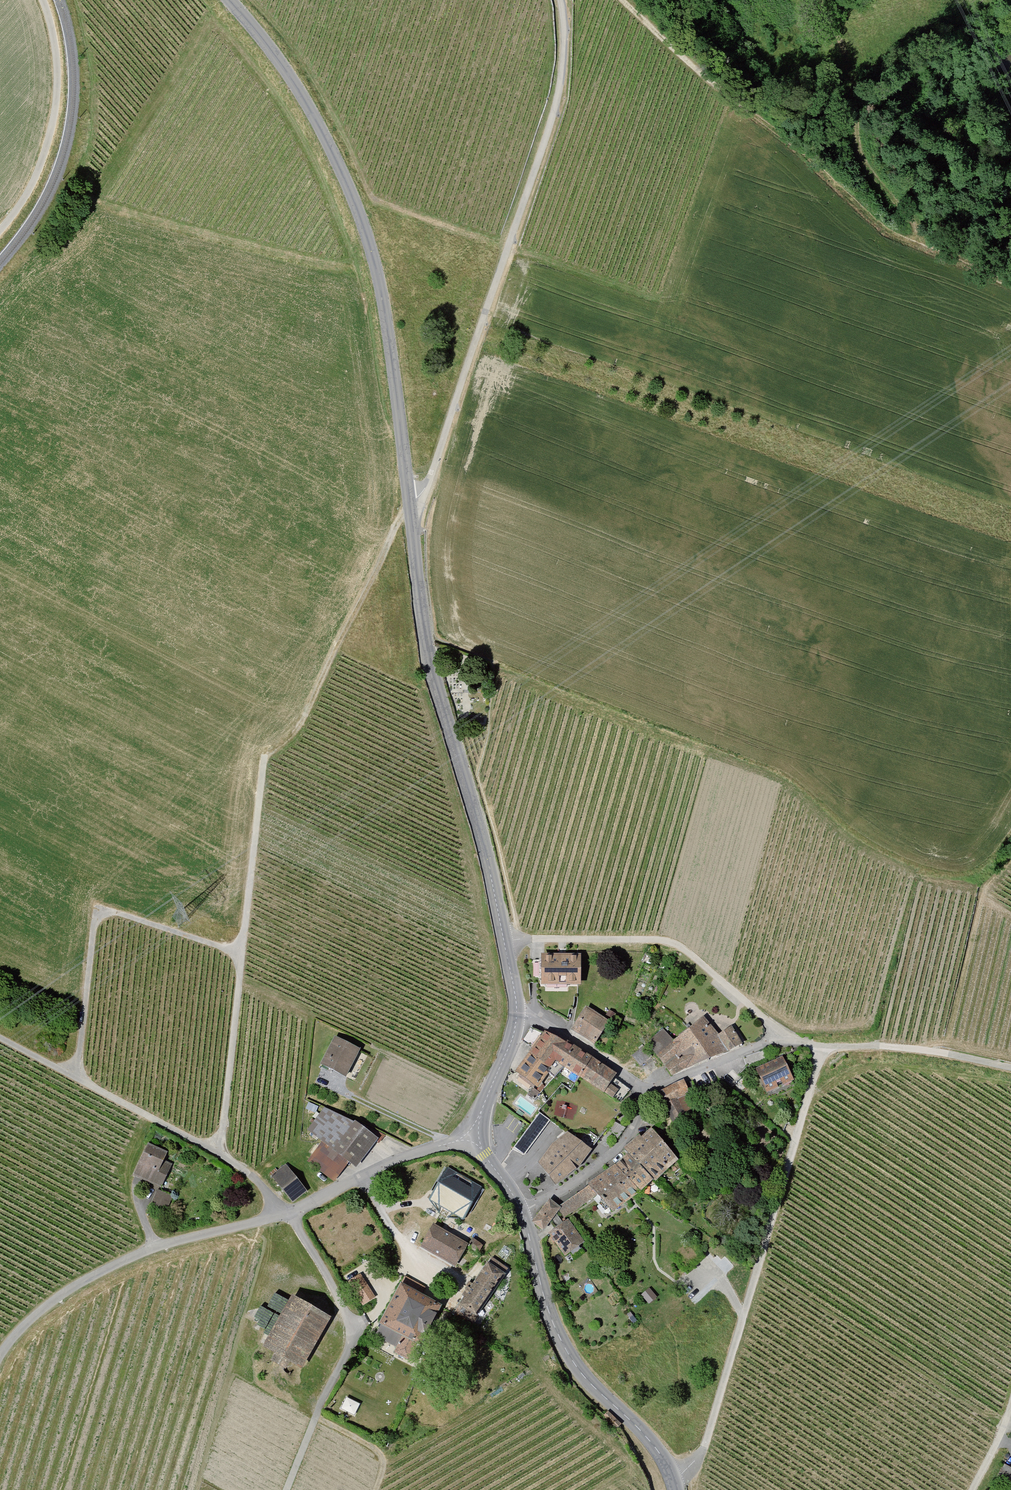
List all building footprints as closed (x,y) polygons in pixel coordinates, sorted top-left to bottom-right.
[(581,954),(542,953),(541,982),(580,983),(581,954)] [(585,1005),(569,1030),(592,1046),(609,1021),(585,1005)] [(662,1029),(645,1043),(668,1072),(745,1044),(730,1025),(718,1034),(702,1017),(672,1040),(662,1029)] [(542,1024),(513,1065),(540,1083),(556,1060),(617,1102),(629,1084),(565,1040),(542,1024)] [(332,1034),(317,1062),(345,1077),(360,1049),(332,1034)] [(631,1056),(641,1066),(652,1055),(642,1045),(631,1056)] [(782,1055),(754,1068),(766,1093),(794,1081),(782,1055)] [(740,1079),(730,1071),(722,1082),(732,1090),(740,1079)] [(707,1085),(698,1077),(683,1084),(688,1094),(707,1085)] [(662,1113),(671,1128),(693,1113),(684,1100),(690,1098),(688,1094),(683,1084),(681,1081),(652,1096),(662,1113)] [(320,1141),(306,1161),(332,1182),(345,1162),(356,1169),(378,1141),(355,1123),(354,1124),(322,1106),(305,1130),(320,1141)] [(659,1113),(650,1109),(645,1121),(653,1125),(659,1113)] [(540,1113),(514,1148),(525,1155),(550,1121),(540,1113)] [(626,1128),(614,1120),(606,1131),(618,1139),(626,1128)] [(550,1198),(532,1221),(543,1231),(556,1214),(560,1221),(597,1195),(612,1212),(638,1194),(653,1182),(678,1161),(652,1127),(625,1147),(629,1152),(586,1187),(559,1206),(550,1198)] [(580,1140),(591,1149),(595,1144),(599,1138),(588,1130),(580,1140)] [(551,1179),(555,1185),(581,1164),(592,1149),(591,1149),(580,1140),(568,1131),(553,1143),(539,1162),(551,1179)] [(145,1143),(130,1175),(160,1189),(173,1162),(163,1157),(165,1153),(145,1143)] [(269,1176),(290,1202),(305,1190),(284,1164),(269,1176)] [(448,1166),(429,1199),(463,1218),(482,1185),(448,1166)] [(158,1188),(152,1201),(167,1208),(173,1196),(158,1188)] [(412,1222),(404,1235),(456,1265),(467,1246),(477,1252),(483,1242),(439,1217),(435,1225),(430,1223),(426,1230),(412,1222)] [(568,1219),(548,1232),(564,1256),(584,1242),(568,1219)] [(490,1256),(455,1312),(474,1323),(509,1267),(490,1256)] [(433,1286),(402,1271),(378,1323),(423,1344),(441,1304),(428,1298),(433,1286)] [(347,1281),(361,1306),(376,1297),(362,1273),(347,1281)] [(291,1293),(260,1348),(298,1370),(329,1314),(291,1293)] [(345,1397),(341,1409),(356,1414),(360,1402),(345,1397)] [(618,1420),(606,1410),(602,1414),(614,1425),(618,1420)] [(1004,1463),(996,1476),(1010,1483),(1010,1481),(1010,1467),(1004,1463)]
